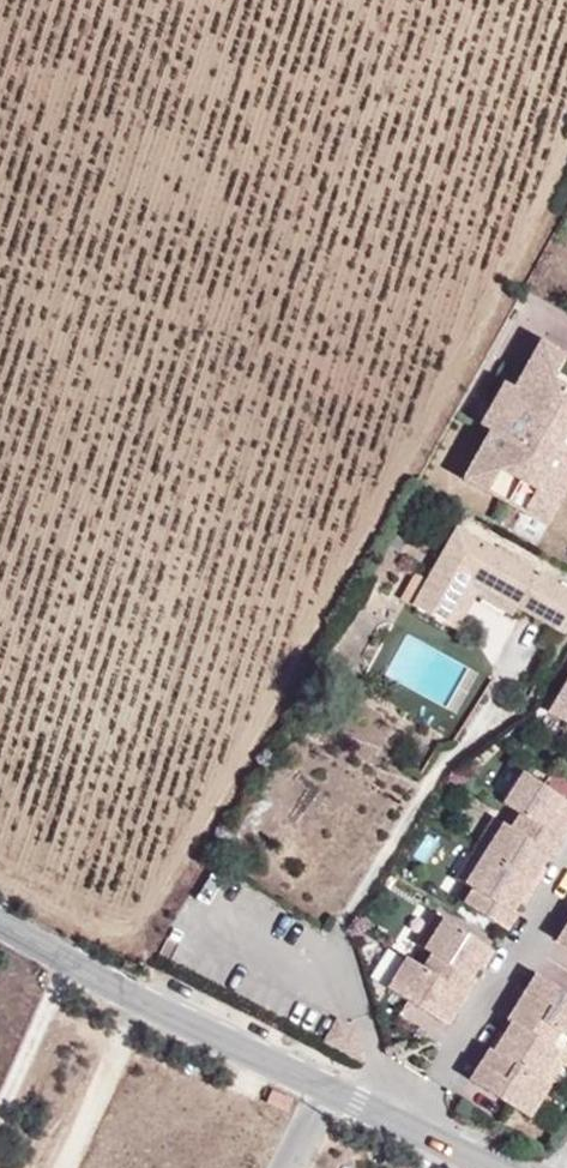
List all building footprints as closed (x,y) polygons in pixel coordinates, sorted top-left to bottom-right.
[(536,339),(510,385),(486,427),(464,466),(485,477),(480,486),(520,509),(525,500),(546,512),(566,474),(566,356),(536,339)] [(470,419),(486,427),(510,385),(494,376),(470,419)] [(485,477),(464,466),(459,474),(480,486),(485,477)] [(541,521),(546,512),(525,500),(520,509),(541,521)] [(494,504),(488,521),(531,537),(538,520),(494,504)] [(458,530),(429,583),(414,609),(453,629),(474,590),(519,615),(565,640),(566,636),(566,592),(458,530)] [(405,603),(414,609),(429,583),(419,578),(405,603)] [(463,635),(480,605),(514,624),(519,615),(474,590),(453,629),(463,635)] [(544,708),(566,721),(566,667),(544,708)] [(459,900),(502,928),(512,912),(507,909),(515,897),(525,881),(535,865),(543,853),(547,856),(566,824),(566,803),(517,772),(498,802),(514,813),(505,827),(497,822),(479,851),(461,880),(469,885),(459,900)] [(471,846),(479,851),(497,822),(489,817),(471,846)] [(452,874),(461,880),(479,851),(471,846),(452,874)] [(540,868),(535,865),(525,881),(529,884),(540,868)] [(525,881),(515,897),(519,900),(529,884),(525,881)] [(411,940),(420,946),(438,916),(430,911),(411,940)] [(552,938),(566,947),(566,914),(552,938)] [(402,954),(383,984),(442,1022),(471,976),(466,973),(474,961),(484,945),(438,916),(420,946),(427,951),(418,965),(402,954)] [(489,948),(484,945),(474,961),(478,964),(489,948)] [(531,971),(502,1016),(506,1019),(499,1031),(489,1047),(484,1044),(464,1076),(523,1114),(543,1083),(534,1077),(553,1048),(545,1043),(554,1029),(566,1037),(566,994),(531,971)] [(489,1047),(499,1031),(494,1028),(484,1044),(489,1047)] [(562,1053),(553,1048),(534,1077),(543,1083),(562,1053)]
